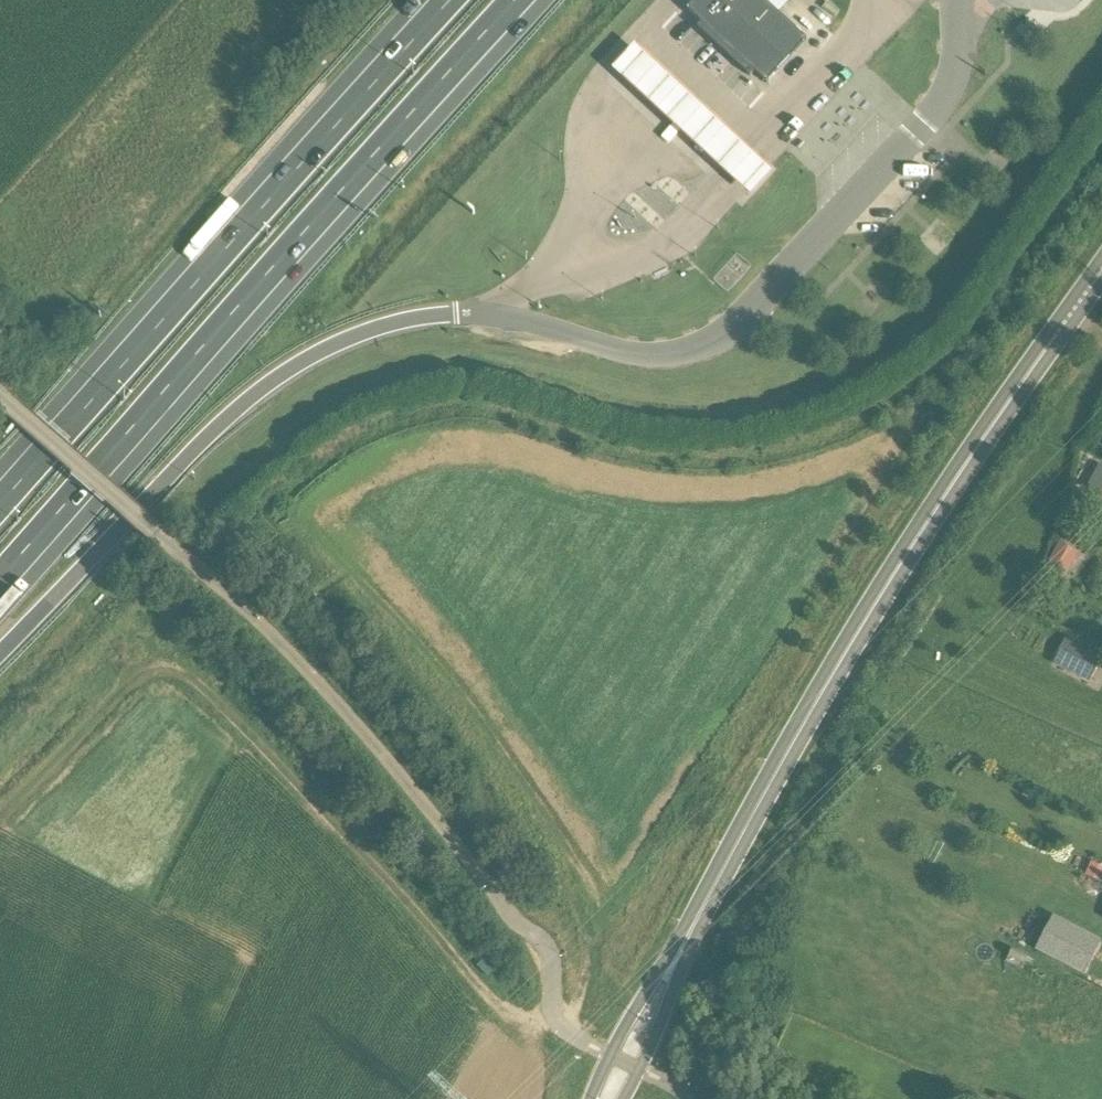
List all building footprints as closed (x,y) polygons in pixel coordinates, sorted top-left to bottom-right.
[(687,10),(701,24),(697,29),(747,75),(752,70),(767,84),(807,40),(779,13),(791,0),(696,0),(687,10)] [(640,41),(636,38),(613,62),(617,66),(661,106),(692,135),(736,175),(751,190),(774,166),(759,152),(714,111),(683,82),(640,41)] [(1085,490),(1101,498),(1101,481),(1093,476),(1085,490)] [(1077,552),(1059,543),(1046,571),(1062,580),(1077,552)] [(1090,683),(1101,660),(1101,658),(1067,639),(1053,664),(1090,683)] [(1101,942),(1052,916),(1034,950),(1084,976),(1101,942)] [(478,966),(488,977),(493,972),(483,961),(478,966)]
